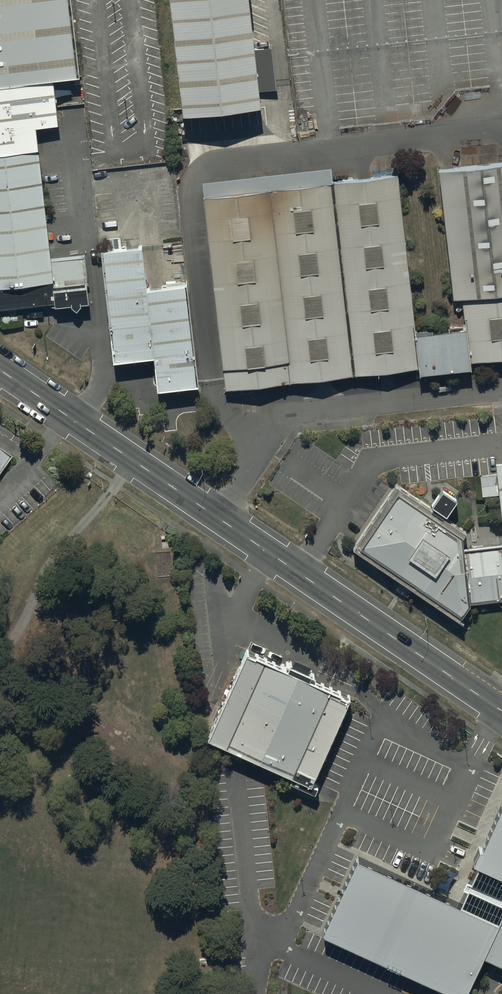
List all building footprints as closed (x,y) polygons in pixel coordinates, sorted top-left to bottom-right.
[(56,81),(80,78),(70,0),(0,0),(0,88),(56,81)] [(182,114),(264,104),(251,0),(167,0),(182,114)] [(0,88),(0,314),(63,307),(42,133),(63,131),(56,81),(0,88)] [(439,174),(454,300),(464,299),(472,363),(501,359),(501,166),(439,174)] [(395,176),(207,199),(231,390),(419,366),(395,176)] [(141,245),(102,250),(116,365),(156,360),(160,394),(201,389),(188,286),(147,292),(141,245)] [(0,450),(0,472),(10,457),(0,450)] [(493,464),(501,542),(501,463),(493,464)] [(460,529),(395,487),(353,551),(458,620),(468,605),(501,602),(501,547),(463,551),(460,529)] [(248,654),(209,741),(294,778),(292,784),(316,795),(319,788),(313,786),(352,700),(311,682),(313,677),(291,668),(290,672),(248,654)] [(478,858),(474,867),(477,868),(462,900),(459,907),(359,862),(325,937),(447,992),(447,993),(469,993),(485,959),(501,967),(501,806),(478,858)]
